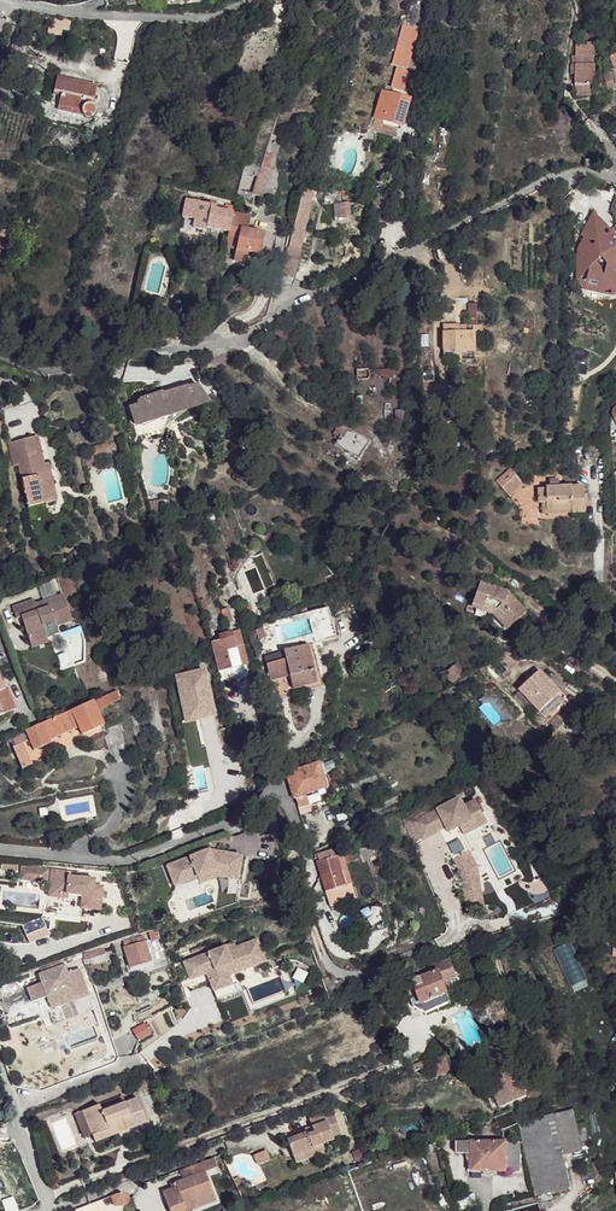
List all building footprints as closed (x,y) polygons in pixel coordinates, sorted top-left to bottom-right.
[(415,30),(419,8),(409,5),(407,18),(401,18),(399,26),(402,27),(415,30)] [(70,30),(71,21),(51,18),(49,32),(62,34),(63,29),(70,30)] [(407,69),(418,30),(415,30),(402,27),(392,66),(397,67),(407,69)] [(26,55),(29,41),(13,38),(10,51),(26,55)] [(594,66),(594,44),(576,43),(576,82),(577,98),(591,97),(590,86),(594,84),(594,66)] [(403,95),(407,77),(407,69),(397,67),(389,94),(392,95),(393,92),(403,95)] [(614,67),(615,70),(612,71),(613,74),(604,77),(609,93),(615,90),(615,67),(614,67)] [(92,106),(97,87),(57,78),(53,93),(61,95),(58,107),(81,112),(82,115),(83,117),(86,119),(89,119),(92,118),(94,117),(96,112),(95,110),(94,107),(92,106)] [(402,128),(410,100),(404,98),(405,95),(403,95),(393,92),(392,95),(389,94),(382,92),(377,107),(378,108),(372,130),(369,129),(366,140),(376,143),(377,131),(394,137),(397,126),(402,128)] [(81,112),(58,107),(57,111),(83,117),(82,115),(81,112)] [(263,191),(269,169),(273,156),(265,154),(255,188),(259,189),(263,191)] [(0,168),(0,174),(17,178),(18,172),(0,168)] [(343,204),(342,192),(324,193),(324,205),(343,204)] [(229,233),(232,214),(215,210),(216,206),(199,203),(199,202),(186,199),(183,217),(195,220),(193,228),(206,231),(207,228),(229,233)] [(350,218),(349,204),(335,205),(335,217),(340,217),(340,218),(350,218)] [(226,205),(225,208),(216,206),(215,210),(232,214),(234,207),(226,205)] [(304,235),(308,214),(298,211),(288,249),(287,248),(283,267),(296,270),(300,251),(296,250),(299,234),(304,235)] [(260,254),(264,235),(247,231),(250,218),(232,214),(229,233),(226,247),(236,249),(233,261),(266,268),(269,256),(260,254)] [(593,217),(579,237),(585,242),(591,247),(596,241),(589,236),(591,228),(605,239),(606,244),(615,243),(615,239),(593,217)] [(606,244),(605,239),(591,228),(589,236),(596,241),(591,247),(585,242),(578,251),(576,270),(583,276),(587,271),(583,291),(599,295),(600,291),(611,293),(615,291),(615,243),(606,244)] [(11,233),(0,230),(0,253),(5,254),(11,233)] [(294,278),(296,270),(283,267),(281,274),(294,278)] [(583,291),(587,271),(583,276),(576,270),(575,283),(583,291)] [(292,286),(294,279),(295,279),(294,278),(281,274),(280,274),(278,281),(292,286)] [(442,328),(443,353),(454,353),(454,355),(461,355),(474,355),(473,334),(459,335),(453,334),(453,328),(442,328)] [(388,379),(388,371),(371,371),(370,379),(388,379)] [(142,413),(146,422),(164,416),(165,418),(210,402),(199,385),(188,388),(188,387),(163,396),(163,394),(141,401),(141,403),(138,404),(139,407),(142,414),(142,413)] [(139,407),(138,404),(129,407),(136,426),(146,422),(142,413),(142,414),(139,407)] [(343,437),(348,430),(344,427),(339,436),(343,437)] [(339,436),(334,444),(357,458),(368,441),(348,430),(343,437),(339,436)] [(44,464),(37,437),(9,444),(13,459),(17,458),(19,466),(29,507),(58,501),(52,476),(51,475),(50,474),(49,474),(47,474),(44,464)] [(110,455),(108,445),(89,449),(91,455),(91,460),(97,458),(110,455)] [(91,460),(91,455),(85,456),(88,470),(99,468),(97,458),(91,460)] [(515,464),(500,477),(515,494),(529,481),(515,464)] [(587,514),(588,483),(577,483),(577,479),(563,479),(563,477),(554,477),(554,482),(543,483),(543,497),(546,497),(550,497),(550,505),(574,505),(574,509),(575,514),(587,514)] [(216,512),(208,514),(210,520),(217,518),(216,512)] [(512,626),(528,612),(510,592),(482,582),(474,603),(498,611),(512,626)] [(33,599),(11,607),(15,618),(20,616),(29,643),(45,637),(43,630),(41,625),(53,621),(54,626),(70,621),(61,594),(34,604),(33,599)] [(498,611),(474,603),(473,607),(493,614),(498,611)] [(230,606),(222,609),(227,622),(235,619),(230,606)] [(498,611),(493,614),(508,630),(512,626),(498,611)] [(312,615),(317,633),(327,630),(322,613),(312,615)] [(53,621),(41,625),(43,630),(54,626),(53,621)] [(263,627),(256,630),(259,639),(266,637),(263,627)] [(219,635),(220,640),(233,638),(232,632),(219,635)] [(280,642),(282,648),(307,643),(316,682),(293,688),(294,691),(321,685),(311,643),(319,641),(317,633),(312,634),(280,642)] [(45,637),(29,643),(30,648),(47,642),(45,637)] [(233,638),(220,640),(227,669),(240,666),(233,638)] [(220,640),(211,642),(218,672),(227,669),(220,640)] [(289,676),(293,688),(316,682),(307,643),(282,648),(283,650),(290,649),(293,658),(285,660),(288,672),(289,676)] [(283,650),(266,655),(270,677),(288,672),(285,660),(293,658),(290,649),(283,650)] [(464,673),(457,664),(451,667),(458,677),(464,673)] [(538,702),(559,688),(543,665),(522,678),(538,702)] [(451,667),(444,673),(451,682),(458,677),(451,667)] [(172,677),(183,725),(214,718),(203,670),(172,677)] [(14,709),(5,687),(3,688),(0,682),(0,714),(14,709)] [(92,701),(98,710),(121,700),(117,690),(92,701)] [(25,731),(30,741),(35,751),(54,743),(52,740),(80,729),(84,736),(106,726),(98,710),(92,701),(40,724),(25,731)] [(138,740),(146,738),(137,712),(132,713),(136,726),(134,727),(138,740)] [(23,744),(15,748),(25,768),(32,766),(23,744)] [(322,763),(318,764),(322,777),(326,775),(322,763)] [(289,782),(294,798),(297,804),(307,801),(305,794),(325,787),(322,777),(318,764),(287,775),(289,782)] [(461,827),(486,815),(478,800),(466,805),(462,797),(413,821),(422,840),(442,829),(439,824),(443,822),(447,827),(449,833),(461,827)] [(466,836),(490,823),(486,815),(461,827),(466,836)] [(340,855),(338,848),(318,853),(320,861),(335,857),(337,866),(343,864),(361,858),(363,862),(376,858),(372,846),(358,851),(358,849),(340,855)] [(229,868),(230,862),(243,864),(245,854),(220,849),(218,856),(213,855),(210,848),(168,863),(175,885),(199,876),(198,873),(217,866),(229,868)] [(218,856),(220,849),(210,848),(213,855),(218,856)] [(470,853),(455,861),(463,876),(469,908),(483,905),(477,868),(470,853)] [(316,862),(323,891),(341,886),(338,870),(337,866),(335,857),(320,861),(316,862)] [(240,878),(243,864),(230,862),(229,868),(217,866),(198,873),(199,876),(201,881),(220,874),(240,878)] [(341,886),(323,891),(330,910),(353,903),(352,900),(355,899),(343,864),(337,866),(338,870),(341,886)] [(44,877),(44,871),(18,868),(17,880),(35,882),(35,876),(44,877)] [(97,911),(99,892),(99,887),(90,886),(91,880),(76,878),(68,878),(68,873),(48,871),(44,913),(54,914),(54,916),(77,918),(78,909),(97,911)] [(213,910),(175,922),(175,923),(177,929),(216,917),(213,910)] [(145,941),(144,937),(123,942),(125,947),(145,941)] [(150,960),(145,941),(125,947),(131,966),(150,960)] [(236,975),(232,965),(241,962),(242,966),(263,958),(257,942),(236,949),(237,954),(229,957),(226,948),(185,963),(191,980),(200,977),(199,971),(205,968),(207,974),(214,993),(217,1001),(242,992),(236,975)] [(237,954),(236,949),(234,945),(226,948),(229,957),(237,954)] [(83,954),(85,957),(99,952),(104,950),(104,947),(83,954)] [(115,954),(112,948),(104,950),(107,956),(115,954)] [(236,975),(265,964),(263,958),(242,966),(241,962),(232,965),(236,975)] [(457,979),(450,959),(434,965),(436,972),(438,971),(443,984),(457,979)] [(466,970),(474,968),(470,960),(462,963),(466,970)] [(88,995),(78,968),(66,972),(63,965),(40,973),(37,974),(41,983),(26,988),(31,1002),(46,997),(50,1009),(88,995)] [(436,972),(434,965),(410,973),(411,976),(421,972),(423,978),(436,972)] [(207,974),(205,968),(199,971),(200,977),(207,974)] [(447,994),(443,984),(438,971),(436,972),(423,978),(413,982),(415,987),(421,1004),(447,994)] [(411,976),(413,982),(423,978),(421,972),(411,976)] [(414,1007),(421,1004),(415,987),(408,990),(414,1007)] [(447,994),(421,1004),(426,1013),(452,1002),(447,994)] [(151,1032),(145,1022),(132,1030),(138,1040),(151,1032)] [(497,1077),(501,1086),(511,1084),(494,1036),(489,1037),(485,1040),(489,1051),(486,1052),(494,1077),(497,1077)] [(416,1071),(429,1066),(426,1059),(413,1064),(416,1071)] [(519,1099),(511,1084),(501,1086),(492,1089),(499,1108),(519,1099)] [(125,1094),(101,1103),(103,1110),(127,1101),(125,1094)] [(101,1103),(84,1110),(93,1134),(111,1128),(113,1135),(148,1121),(139,1097),(127,1101),(103,1110),(101,1103)] [(305,1129),(285,1137),(293,1154),(311,1147),(313,1150),(324,1147),(321,1141),(332,1137),(331,1134),(330,1131),(339,1127),(331,1106),(308,1114),(311,1123),(312,1129),(306,1131),(305,1129)] [(84,1110),(76,1113),(85,1138),(93,1134),(84,1110)] [(572,1110),(518,1124),(536,1193),(570,1185),(561,1152),(581,1147),(590,1145),(584,1123),(575,1125),(572,1110)] [(111,1128),(93,1134),(96,1142),(113,1135),(111,1128)] [(472,1153),(471,1141),(457,1140),(456,1153),(467,1153),(472,1153)] [(505,1171),(505,1142),(471,1141),(472,1153),(472,1158),(471,1171),(505,1171)] [(521,1170),(520,1141),(505,1142),(505,1171),(521,1170)] [(293,1154),(294,1158),(313,1150),(311,1147),(293,1154)] [(268,1151),(253,1158),(257,1167),(272,1161),(268,1151)] [(213,1155),(189,1164),(192,1172),(183,1176),(174,1179),(176,1183),(162,1189),(170,1210),(184,1205),(183,1200),(212,1189),(204,1168),(216,1164),(213,1155)] [(189,1164),(180,1167),(183,1176),(192,1172),(189,1164)] [(184,1205),(186,1208),(215,1197),(212,1189),(183,1200),(184,1205)] [(473,1192),(455,1197),(458,1209),(476,1204),(473,1192)] [(123,1193),(110,1198),(114,1208),(124,1208),(130,1201),(123,1193)]
